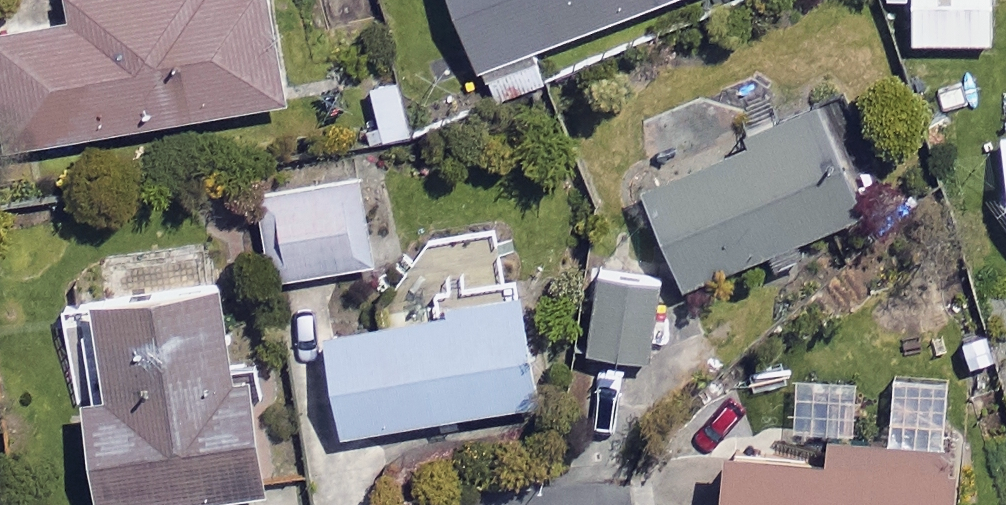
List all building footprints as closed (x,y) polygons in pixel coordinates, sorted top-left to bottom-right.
[(266,0),(69,0),(71,13),(0,26),(0,120),(4,143),(283,93),(266,0)] [(492,99),(545,78),(531,44),(642,0),(452,0),(492,99)] [(911,36),(989,36),(989,0),(911,0),(911,36)] [(860,205),(817,103),(643,177),(685,278),(860,205)] [(374,260),(361,172),(256,188),(270,275),(374,260)] [(659,227),(597,220),(584,346),(646,352),(659,227)] [(218,272),(67,291),(93,504),(106,504),(259,486),(244,365),(230,367),(218,272)] [(535,395),(517,282),(436,294),(438,308),(322,326),(338,426),(535,395)] [(718,429),(715,504),(947,504),(950,438),(718,429)]
